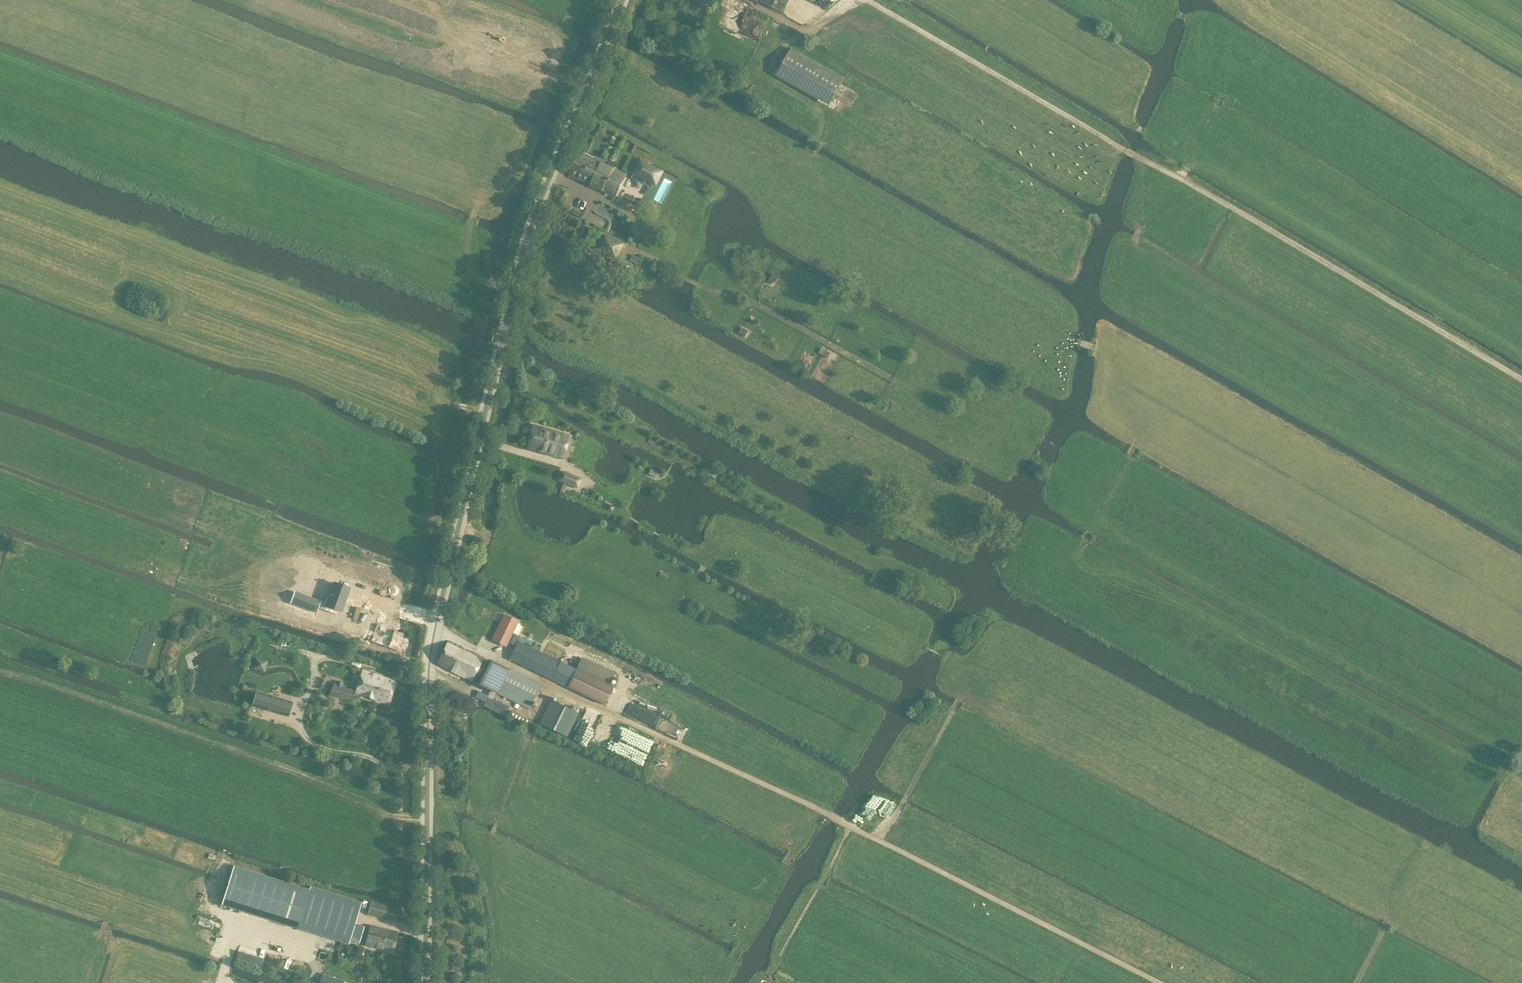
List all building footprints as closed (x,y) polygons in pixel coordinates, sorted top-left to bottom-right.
[(789,0),(763,0),(761,3),(783,13),(789,0)] [(792,49),(780,70),(831,100),(844,79),(792,49)] [(569,174),(616,197),(627,176),(580,153),(569,174)] [(641,161),(635,173),(656,184),(662,172),(641,161)] [(618,258),(624,245),(605,236),(598,249),(618,258)] [(772,274),(768,283),(771,285),(773,282),(774,283),(778,277),(772,274)] [(563,459),(569,436),(532,425),(527,449),(563,459)] [(659,473),(651,469),(649,475),(656,478),(659,473)] [(715,479),(718,474),(711,470),(708,475),(715,479)] [(563,472),(560,481),(574,486),(577,477),(563,472)] [(661,571),(659,576),(665,580),(668,575),(661,571)] [(354,595),(368,598),(373,578),(359,575),(354,595)] [(326,606),(341,611),(349,589),(334,583),(326,606)] [(320,602),(295,593),(291,604),(316,613),(318,607),(320,602)] [(277,605),(288,609),(292,598),(280,594),(277,605)] [(391,616),(368,607),(362,624),(385,633),(391,616)] [(506,647),(518,621),(504,615),(492,640),(506,647)] [(510,643),(515,646),(518,641),(522,644),(524,640),(520,637),(514,635),(510,643)] [(604,705),(613,687),(518,641),(515,646),(509,659),(604,705)] [(447,642),(437,664),(472,681),(479,684),(478,684),(529,709),(541,686),(490,661),(488,663),(483,660),(447,642)] [(389,704),(396,682),(362,670),(355,693),(389,704)] [(353,691),(342,688),(344,683),(337,680),(335,686),(333,685),(330,694),(351,700),(353,691)] [(487,697),(488,696),(478,691),(475,697),(482,701),(485,702),(487,697)] [(292,703),(257,692),(253,706),(288,716),(292,703)] [(669,718),(672,711),(654,704),(655,700),(634,692),(630,702),(669,718)] [(487,697),(483,706),(505,716),(509,708),(487,697)] [(567,737),(578,714),(551,701),(540,724),(567,737)] [(588,746),(601,717),(586,710),(573,739),(588,746)] [(650,753),(656,742),(621,726),(616,738),(650,753)] [(234,866),(222,905),(298,929),(348,944),(349,940),(359,943),(364,927),(354,924),(361,902),(311,887),(310,890),(234,866)] [(396,922),(399,908),(371,901),(368,914),(396,922)] [(398,933),(369,926),(365,945),(394,951),(398,933)] [(260,968),(263,959),(239,952),(236,961),(260,968)] [(344,981),(322,974),(319,982),(343,982),(344,981)]
